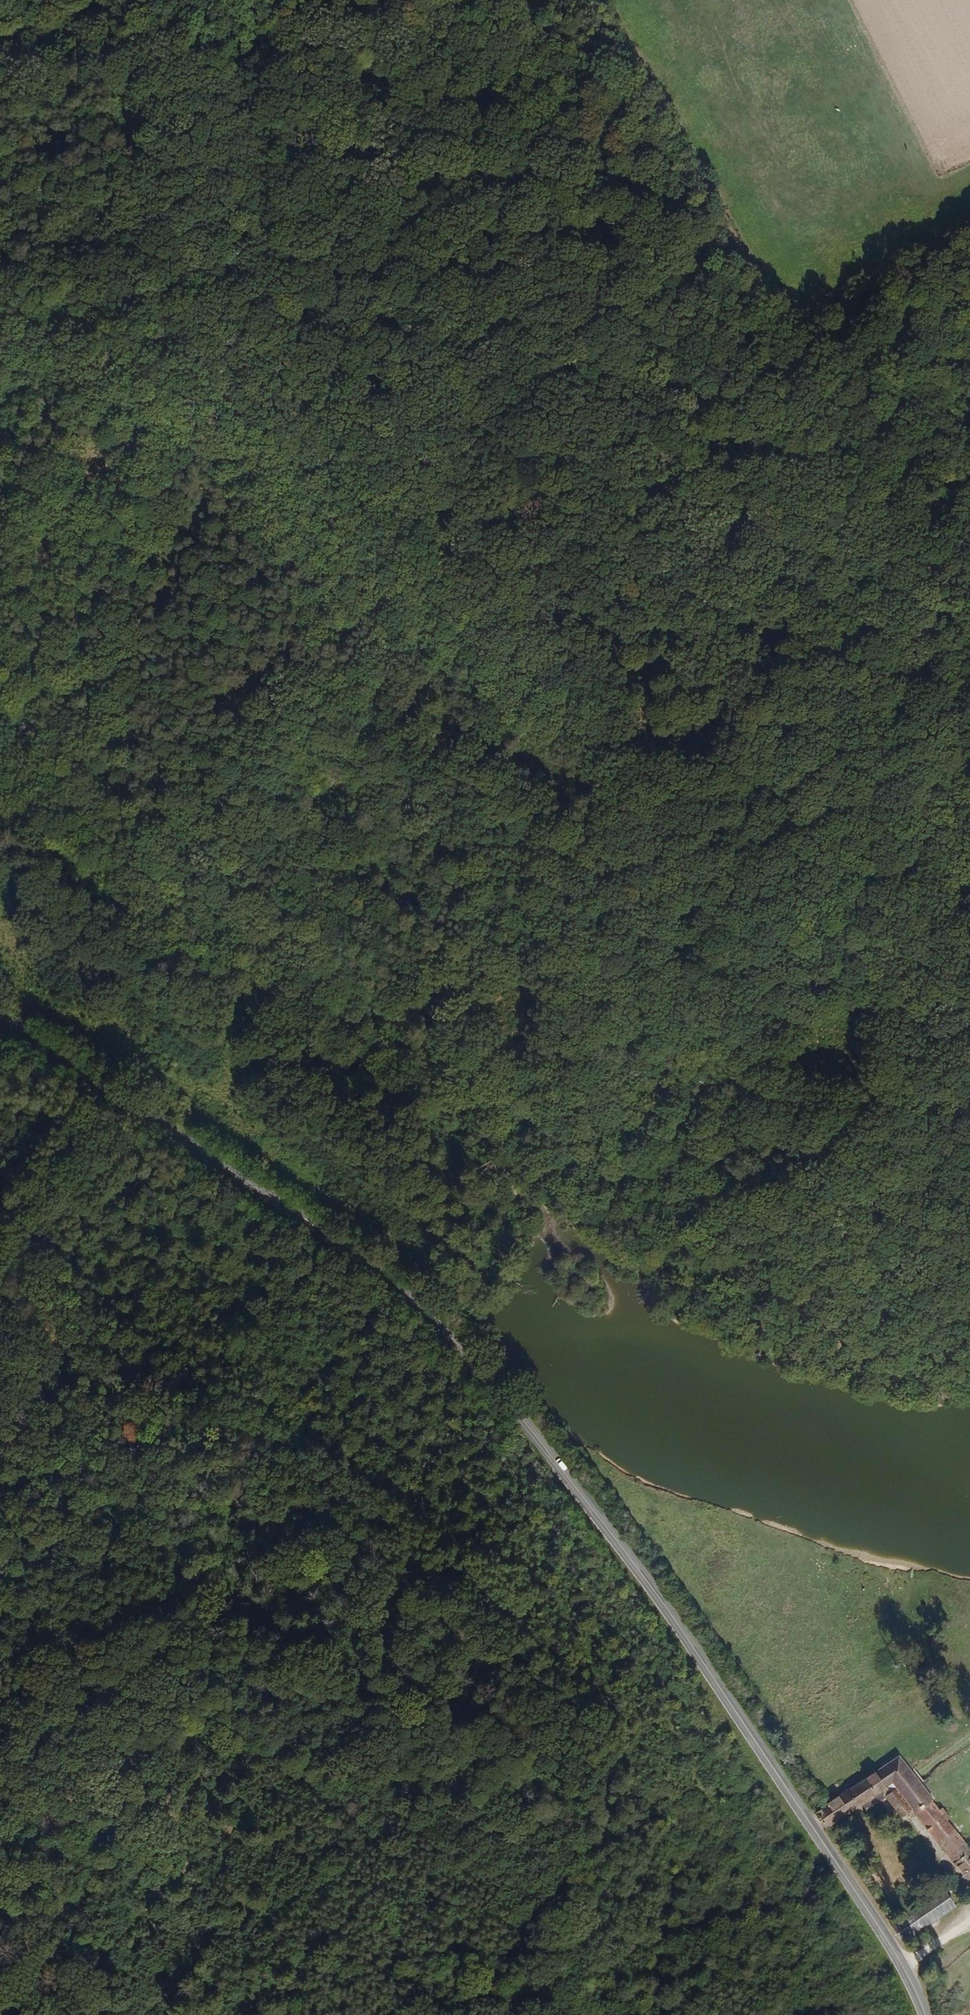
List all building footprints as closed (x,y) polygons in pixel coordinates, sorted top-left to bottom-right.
[(907,1789),(918,1775),(901,1754),(878,1770),(893,1786),(897,1790),(901,1787),(905,1792),(907,1789)] [(910,1817),(920,1808),(910,1797),(905,1792),(901,1787),(897,1790),(893,1786),(878,1770),(821,1812),(834,1832),(867,1806),(871,1812),(890,1796),(910,1817)] [(924,1812),(940,1803),(918,1775),(907,1789),(905,1792),(910,1797),(920,1808),(924,1812)] [(965,1836),(969,1833),(969,1822),(964,1812),(959,1815),(954,1807),(947,1812),(940,1803),(924,1812),(966,1875),(968,1875),(969,1879),(969,1844),(965,1836)] [(895,1924),(907,1942),(957,1907),(944,1889),(895,1924)]
